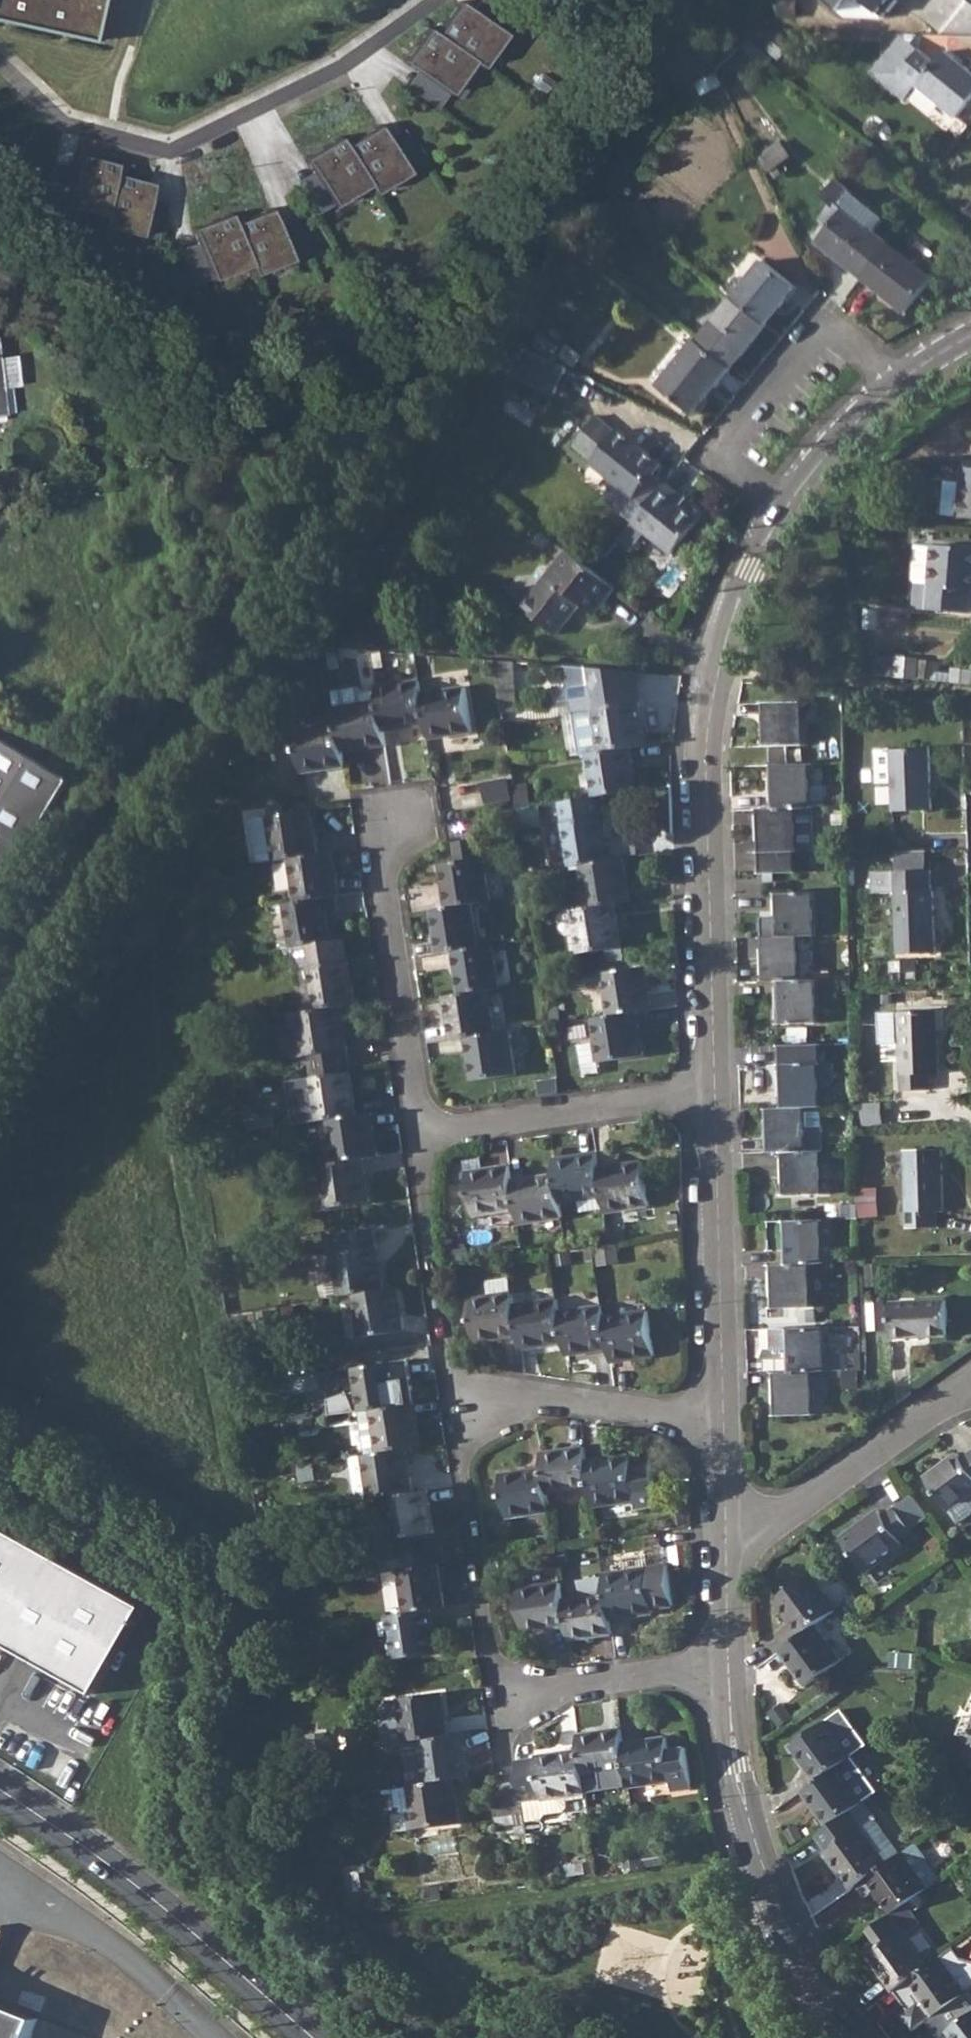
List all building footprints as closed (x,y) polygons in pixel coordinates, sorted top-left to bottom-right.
[(107,38),(115,0),(0,0),(0,15),(107,38)] [(440,32),(489,64),(511,31),(463,0),(461,0),(440,32)] [(431,26),(408,60),(453,90),(476,56),(440,32),(431,26)] [(890,84),(889,85),(906,99),(917,86),(956,118),(970,99),(970,73),(945,52),(936,63),(919,49),(890,84)] [(382,124),(348,145),(376,190),(410,170),(382,124)] [(342,136),(309,157),(337,202),(371,181),(348,145),(342,136)] [(118,157),(80,148),(66,203),(104,213),(118,157)] [(155,177),(117,168),(103,223),(141,233),(155,177)] [(820,241),(864,277),(890,245),(874,231),(885,218),(837,179),(823,197),(832,205),(821,218),(831,226),(820,241)] [(273,209),(237,222),(254,270),(290,257),(273,209)] [(234,213),(195,226),(212,275),(250,262),(237,222),(234,213)] [(890,245),(864,277),(907,311),(933,279),(890,245)] [(765,260),(734,298),(764,321),(778,304),(781,306),(797,287),(765,260)] [(734,298),(700,340),(732,366),(767,324),(764,321),(734,298)] [(700,340),(697,339),(660,386),(695,413),(732,366),(700,340)] [(568,346),(560,356),(574,368),(582,357),(568,346)] [(634,495),(661,463),(619,428),(617,430),(597,414),(573,443),(594,460),(592,462),(634,495)] [(964,465),(962,479),(946,479),(943,512),(970,515),(970,465),(964,465)] [(661,488),(634,520),(672,551),(699,519),(684,506),(689,500),(677,491),(672,497),(661,488)] [(917,544),(914,577),(918,581),(931,582),(929,607),(970,611),(970,599),(970,546),(934,542),(934,545),(917,544)] [(594,570),(568,549),(522,605),(555,633),(580,602),(594,613),(615,587),(594,570)] [(899,654),(897,674),(918,676),(919,656),(899,654)] [(501,692),(518,694),(521,664),(504,662),(501,692)] [(638,671),(568,665),(575,711),(581,753),(587,752),(631,745),(646,744),(640,702),(641,701),(638,671)] [(420,678),(377,685),(379,698),(384,729),(427,722),(422,691),(420,678)] [(466,685),(422,691),(427,722),(430,737),(472,730),(466,685)] [(379,698),(335,706),(337,720),(342,750),(387,743),(384,729),(379,698)] [(764,700),(764,744),(771,744),(788,744),(803,744),(802,700),(764,700)] [(342,750),(337,720),(295,727),(302,771),(344,763),(342,750)] [(67,783),(0,740),(0,894),(67,783)] [(788,744),(771,744),(771,763),(789,763),(788,744)] [(631,745),(587,752),(593,796),(600,795),(638,790),(631,745)] [(931,746),(893,747),(895,808),(933,807),(931,746)] [(771,763),(769,763),(771,807),(810,806),(809,762),(789,763),(771,763)] [(480,780),(483,802),(514,799),(512,777),(480,780)] [(593,796),(559,801),(569,865),(581,864),(609,859),(600,795),(593,796)] [(771,807),(757,808),(760,873),(800,872),(799,851),(813,851),(812,806),(810,806),(771,807)] [(254,822),(259,861),(289,856),(318,852),(311,810),(257,817),(254,822)] [(441,863),(447,906),(474,902),(491,899),(481,836),(457,840),(459,860),(441,863)] [(318,852),(289,856),(295,900),(334,894),(339,893),(333,850),(318,852)] [(609,859),(581,864),(587,907),(616,903),(631,900),(625,857),(609,859)] [(928,869),(898,870),(873,870),(874,891),(897,890),(899,952),(937,950),(934,888),(932,888),(932,868),(928,869)] [(765,917),(765,935),(799,934),(814,934),(813,891),(776,892),(777,916),(765,917)] [(295,900),(283,901),(289,945),(294,944),(326,939),(330,938),(326,911),(336,909),(334,894),(295,900)] [(447,906),(432,908),(439,952),(454,950),(480,946),(474,902),(447,906)] [(587,907),(571,910),(578,952),(622,945),(616,903),(587,907)] [(765,935),(762,935),(764,979),(779,979),(799,978),(799,934),(765,935)] [(299,966),(307,964),(314,1007),(342,1003),(356,1001),(349,958),(330,961),(326,939),(294,944),(299,966)] [(480,946),(454,950),(460,992),(489,987),(500,986),(494,944),(480,946)] [(603,970),(609,1015),(636,1010),(653,1008),(645,964),(603,970)] [(799,978),(779,979),(780,1022),(817,1021),(815,977),(799,978)] [(460,992),(445,994),(451,1038),(466,1036),(495,1031),(489,987),(460,992)] [(295,1055),(303,1053),(311,1053),(315,1074),(351,1069),(342,1003),(314,1007),(296,1010),(288,1011),(290,1020),(281,1027),(285,1051),(295,1055)] [(901,1041),(903,1089),(930,1088),(930,1072),(939,1072),(937,1008),(880,1011),(881,1042),(901,1041)] [(580,1043),(583,1062),(599,1060),(643,1053),(636,1010),(609,1015),(592,1017),(596,1042),(580,1043)] [(495,1031),(466,1036),(473,1078),(516,1072),(510,1029),(495,1031)] [(817,1040),(781,1042),(782,1106),(820,1104),(819,1081),(832,1081),(831,1061),(818,1061),(817,1040)] [(315,1074),(310,1075),(316,1118),(329,1117),(357,1111),(351,1069),(315,1074)] [(782,1106),(767,1106),(768,1150),(783,1150),(822,1149),(820,1104),(782,1106)] [(357,1111),(329,1117),(335,1160),(363,1156),(380,1154),(373,1110),(357,1111)] [(942,1148),(906,1148),(907,1225),(936,1225),(936,1209),(942,1209),(942,1148)] [(822,1149),(783,1150),(785,1193),(822,1192),(822,1149)] [(597,1151),(553,1157),(555,1172),(560,1200),(604,1194),(600,1165),(597,1151)] [(335,1160),(320,1163),(326,1205),(370,1199),(363,1156),(335,1160)] [(642,1160),(600,1165),(604,1194),(606,1209),(648,1203),(642,1160)] [(512,1178),(510,1163),(467,1169),(474,1212),(516,1206),(512,1178)] [(555,1172),(512,1178),(516,1206),(519,1221),(562,1215),(560,1200),(555,1172)] [(871,1194),(860,1195),(861,1215),(872,1214),(871,1194)] [(834,1217),(771,1219),(772,1250),(786,1249),(787,1262),(810,1261),(835,1260),(834,1217)] [(371,1222),(332,1228),(335,1251),(333,1251),(339,1293),(354,1291),(383,1286),(376,1246),(375,1245),(371,1222)] [(787,1262),(772,1262),(773,1306),(811,1305),(810,1261),(787,1262)] [(383,1286),(354,1291),(360,1335),(403,1328),(397,1285),(383,1286)] [(513,1289),(490,1293),(470,1296),(476,1339),(519,1332),(515,1303),(513,1289)] [(558,1296),(515,1303),(519,1332),(521,1347),(564,1340),(560,1309),(558,1296)] [(947,1299),(893,1299),(893,1334),(948,1334),(947,1299)] [(603,1304),(560,1309),(564,1340),(567,1353),(609,1346),(605,1315),(603,1304)] [(647,1310),(605,1315),(609,1346),(611,1359),(654,1351),(647,1310)] [(826,1325),(788,1325),(773,1325),(773,1346),(788,1346),(789,1369),(813,1368),(827,1368),(826,1325)] [(393,1361),(353,1366),(359,1409),(399,1403),(393,1361)] [(789,1369),(774,1369),(775,1413),(814,1413),(813,1368),(789,1369)] [(399,1403),(359,1409),(365,1454),(405,1447),(420,1446),(413,1401),(399,1403)] [(584,1444),(541,1451),(543,1465),(547,1492),(590,1485),(586,1458),(584,1444)] [(365,1454),(351,1455),(357,1494),(368,1493),(369,1497),(383,1495),(411,1490),(405,1447),(365,1454)] [(961,1455),(957,1450),(925,1474),(958,1521),(970,1512),(970,1447),(961,1455)] [(629,1452),(586,1458),(590,1485),(594,1504),(634,1498),(636,1507),(658,1504),(651,1459),(631,1462),(629,1452)] [(547,1492),(543,1465),(500,1472),(507,1516),(549,1509),(547,1492)] [(411,1490),(383,1495),(389,1538),(433,1531),(426,1488),(411,1490)] [(877,1506),(840,1533),(866,1569),(903,1542),(900,1537),(911,1528),(892,1502),(880,1511),(877,1506)] [(437,1562),(397,1569),(404,1611),(429,1608),(444,1605),(437,1562)] [(668,1563),(604,1573),(607,1591),(611,1617),(654,1611),(653,1607),(674,1603),(668,1563)] [(775,1599),(800,1635),(815,1623),(837,1606),(811,1572),(775,1599)] [(563,1598),(560,1580),(518,1587),(525,1631),(567,1624),(563,1598)] [(607,1591),(563,1598),(567,1624),(570,1639),(613,1633),(611,1617),(607,1591)] [(404,1611),(385,1614),(392,1657),(435,1650),(429,1608),(404,1611)] [(800,1635),(780,1650),(806,1684),(841,1658),(815,1623),(800,1635)] [(385,1743),(404,1740),(420,1738),(448,1734),(440,1690),(398,1697),(398,1699),(389,1700),(385,1706),(387,1719),(383,1724),(385,1743)] [(792,1744),(817,1780),(838,1764),(852,1754),(827,1718),(792,1744)] [(623,1726),(577,1733),(580,1749),(584,1774),(628,1768),(624,1741),(623,1726)] [(448,1734),(420,1738),(426,1781),(455,1777),(469,1775),(462,1732),(448,1734)] [(666,1735),(624,1741),(628,1768),(631,1785),(674,1779),(675,1789),(692,1787),(685,1744),(668,1746),(666,1735)] [(537,1758),(516,1761),(518,1768),(525,1821),(543,1819),(548,1814),(565,1811),(569,1807),(567,1794),(587,1792),(584,1774),(580,1749),(537,1754),(537,1758)] [(817,1780),(802,1790),(827,1826),(862,1800),(864,1800),(838,1764),(817,1780)] [(426,1781),(411,1784),(417,1826),(461,1820),(455,1777),(426,1781)] [(961,1796),(951,1803),(957,1812),(968,1804),(961,1796)] [(826,1852),(850,1887),(865,1876),(900,1852),(862,1800),(827,1826),(816,1834),(828,1850),(826,1852)] [(900,1852),(865,1876),(891,1912),(906,1902),(939,1878),(913,1842),(900,1852)] [(880,1945),(867,1953),(893,1989),(893,1988),(908,1978),(928,1963),(905,1932),(920,1921),(906,1902),(891,1912),(873,1925),(884,1941),(880,1945)] [(928,1963),(908,1978),(893,1988),(902,2001),(905,1999),(910,2006),(901,2013),(913,2029),(933,2014),(966,1990),(941,1954),(928,1963)] [(35,2017),(0,2003),(0,2037),(27,2037),(35,2017)] [(953,2037),(970,2037),(970,2012),(947,2030),(953,2037)]
